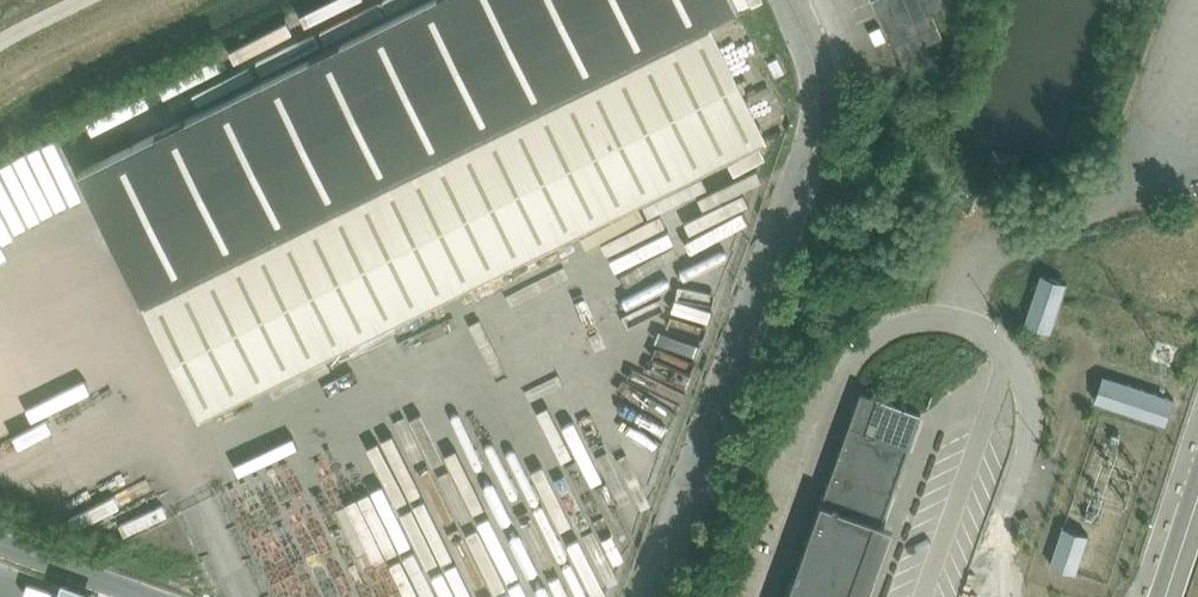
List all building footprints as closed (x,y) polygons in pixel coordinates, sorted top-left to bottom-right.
[(746,0),(448,0),(94,174),(214,416),(807,123),(746,0)] [(644,235),(675,217),(668,207),(638,224),(644,235)] [(1070,281),(1043,273),(1028,317),(1056,326),(1070,281)] [(689,397),(699,371),(673,361),(663,387),(689,397)] [(1172,396),(1105,374),(1096,404),(1163,426),(1172,396)] [(686,429),(697,406),(666,391),(655,414),(686,429)] [(914,438),(922,413),(860,391),(852,416),(914,438)] [(905,462),(914,438),(852,416),(843,441),(905,462)] [(897,487),(905,462),(843,441),(835,466),(897,487)] [(888,512),(897,487),(835,466),(826,491),(888,512)] [(570,491),(592,513),(600,504),(579,483),(570,491)] [(880,537),(888,512),(826,491),(818,516),(880,537)] [(871,562),(880,537),(818,516),(809,541),(871,562)] [(1089,536),(1060,527),(1049,565),(1078,574),(1089,536)] [(863,587),(871,562),(809,541),(801,566),(863,587)] [(863,587),(801,566),(792,590),(811,596),(859,596),(863,587)] [(64,579),(58,596),(104,596),(105,594),(64,579)]
